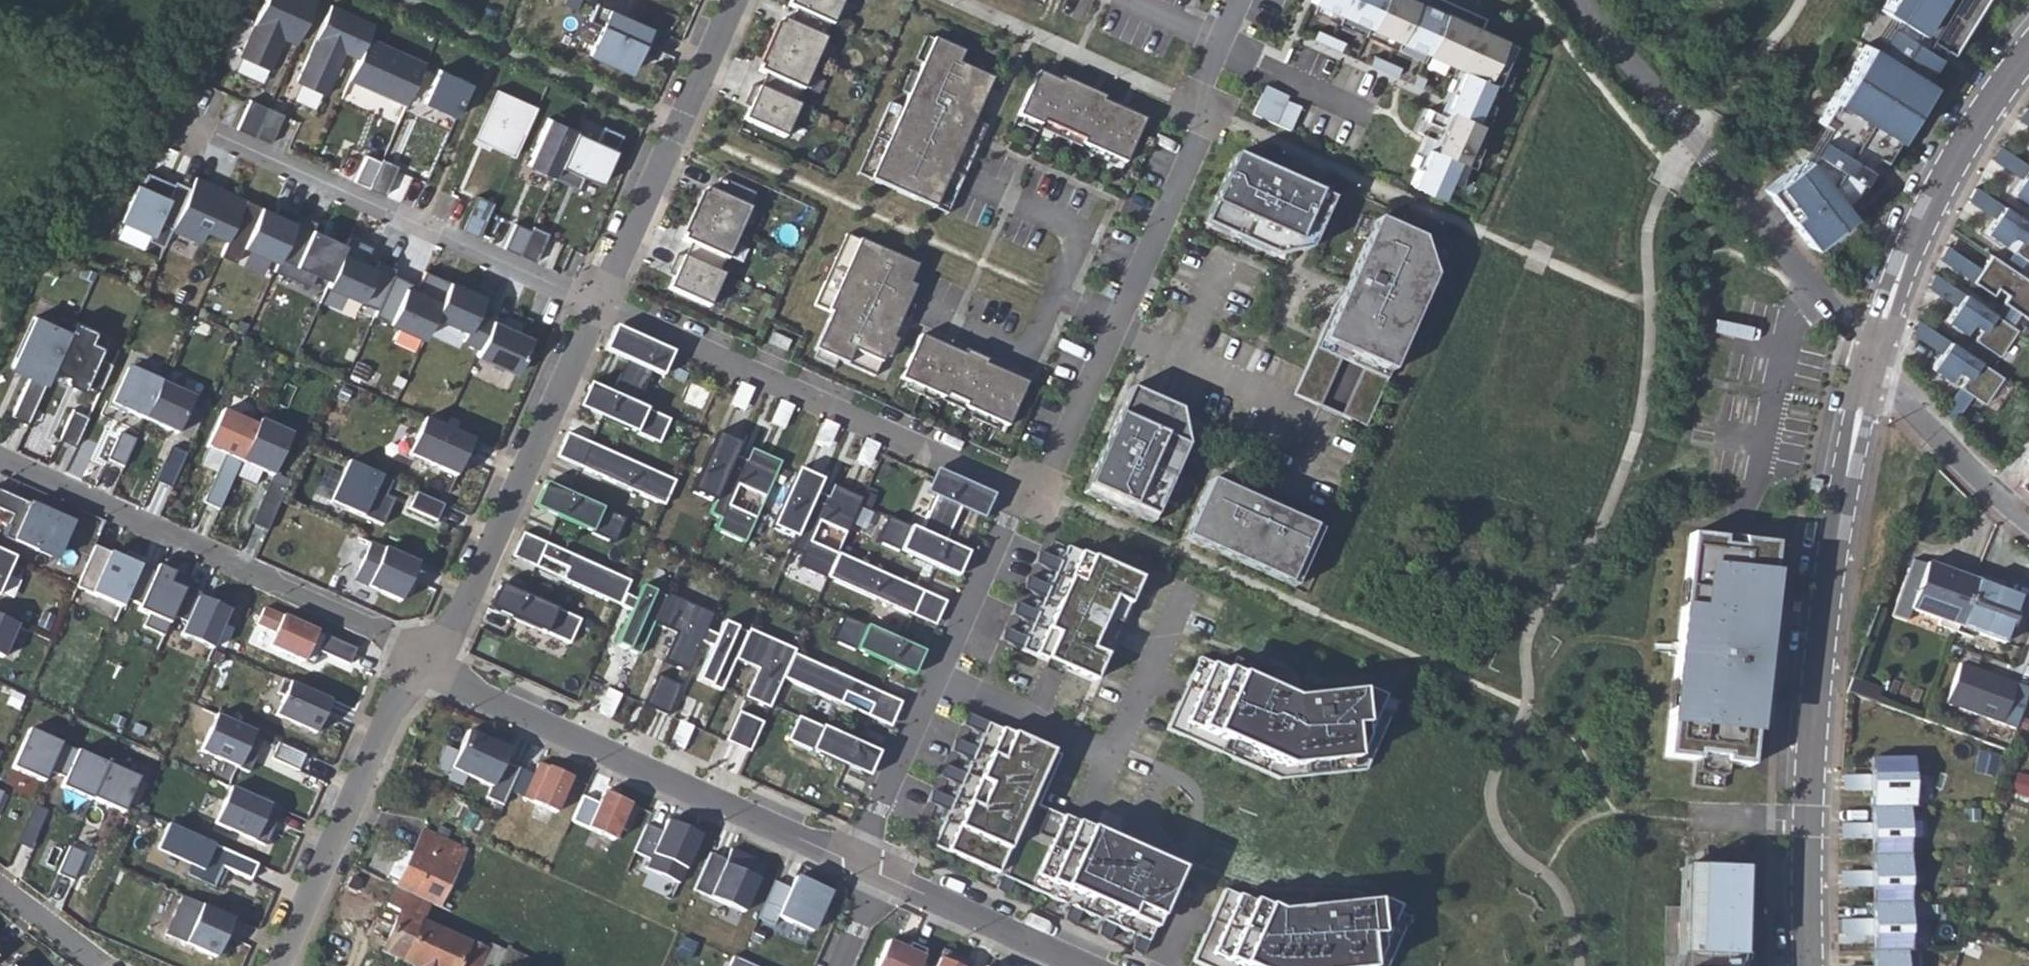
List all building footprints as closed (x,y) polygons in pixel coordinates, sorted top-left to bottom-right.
[(296,44),(315,0),(264,0),(239,56),(268,69),(282,37),(296,44)] [(795,8),(830,24),(832,25),(843,0),(789,0),(787,5),(795,8)] [(1439,198),(1448,179),(1457,159),(1463,162),(1472,142),(1480,123),(1474,120),(1483,100),(1491,82),(1497,85),(1506,65),(1515,45),(1480,30),(1485,18),(1444,0),(1312,0),(1311,2),(1456,67),(1463,70),(1445,108),(1451,111),(1433,150),(1427,148),(1411,185),(1439,198)] [(1828,249),(1863,220),(1855,210),(1886,160),(1894,165),(1942,88),(1934,83),(1954,52),(1962,57),(1997,0),(1901,0),(1893,12),(1801,143),(1818,162),(1785,189),(1804,213),(1828,249)] [(653,27),(592,1),(584,19),(597,25),(585,52),(626,70),(633,55),(638,43),(644,46),(653,27)] [(357,58),(367,37),(373,23),(330,4),(295,82),(325,95),(344,52),(357,58)] [(1456,67),(1316,4),(1312,13),(1452,76),(1456,67)] [(776,22),(767,43),(814,64),(825,38),(823,38),(830,24),(795,8),(789,22),(781,18),(779,23),(776,22)] [(1313,40),(1340,52),(1344,44),(1317,31),(1313,40)] [(367,37),(348,79),(405,105),(424,62),(367,37)] [(922,64),(933,40),(925,37),(914,60),(922,64)] [(889,103),(857,174),(947,214),(986,126),(973,121),(992,80),(984,76),(957,64),(960,57),(962,52),(933,40),(922,64),(917,74),(908,95),(902,109),(889,103)] [(638,43),(633,55),(639,58),(644,46),(638,43)] [(766,74),(760,87),(794,103),(801,89),(802,90),(814,64),(767,43),(757,64),(760,65),(758,70),(766,74)] [(987,69),(960,57),(957,64),(984,76),(987,69)] [(1374,57),(1370,65),(1397,77),(1401,69),(1374,57)] [(1515,69),(1506,65),(1497,85),(1507,89),(1515,69)] [(1411,165),(1418,168),(1427,148),(1433,150),(1451,111),(1445,108),(1463,70),(1456,67),(1452,76),(1411,165)] [(455,117),(470,83),(438,68),(423,103),(455,117)] [(908,95),(917,74),(910,71),(900,92),(908,95)] [(1036,71),(1017,115),(1033,122),(1039,125),(1041,121),(1046,124),(1077,138),(1084,141),(1082,144),(1096,150),(1102,153),(1108,155),(1124,163),(1144,119),(1115,107),(1101,100),(1102,97),(1059,77),(1058,81),(1044,75),(1036,71)] [(1045,71),(1044,75),(1058,81),(1059,77),(1045,71)] [(1416,76),(1412,84),(1421,88),(1425,80),(1416,76)] [(744,119),(785,137),(799,105),(794,103),(760,87),(752,84),(745,98),(752,101),(749,107),(744,119)] [(1265,87),(1252,114),(1290,131),(1300,108),(1286,102),(1288,97),(1265,87)] [(473,138),(492,147),(495,140),(480,133),(499,90),(495,88),(473,138)] [(514,156),(536,106),(499,90),(480,133),(495,140),(492,147),(514,156)] [(1116,103),(1102,97),(1101,100),(1115,107),(1116,103)] [(752,101),(745,98),(743,104),(749,107),(752,101)] [(254,137),(267,107),(249,99),(236,129),(254,137)] [(1495,105),(1483,100),(1474,120),(1480,123),(1487,125),(1495,105)] [(2017,118),(2028,126),(2028,107),(2026,105),(2017,118)] [(282,114),(267,107),(254,137),(269,144),(282,114)] [(574,131),(575,130),(547,117),(526,165),(554,177),(555,174),(574,131)] [(1039,125),(1033,122),(1030,129),(1037,132),(1038,128),(1039,125)] [(574,131),(555,174),(579,185),(583,176),(600,184),(622,134),(603,126),(596,141),(574,131)] [(1084,141),(1077,138),(1075,144),(1081,147),(1082,144),(1084,141)] [(1472,142),(1463,162),(1469,164),(1472,166),(1481,146),(1472,142)] [(2021,177),(2028,165),(2028,164),(1999,144),(1992,157),(2021,177)] [(1102,153),(1096,150),(1093,157),(1099,159),(1102,153)] [(1102,153),(1099,159),(1105,162),(1108,155),(1102,153)] [(365,155),(353,181),(368,188),(380,161),(365,155)] [(1233,156),(1205,218),(1247,236),(1244,243),(1260,250),(1273,255),(1309,249),(1331,200),(1233,156)] [(381,158),(380,161),(368,188),(384,195),(397,165),(381,158)] [(1469,164),(1463,162),(1457,159),(1448,179),(1460,184),(1469,164)] [(2028,203),(2028,165),(2021,177),(2011,191),(2028,203)] [(170,230),(189,188),(174,181),(169,193),(160,189),(163,180),(146,173),(140,187),(136,185),(120,222),(150,235),(147,241),(163,248),(170,230)] [(245,198),(194,176),(189,188),(170,230),(199,243),(204,232),(226,241),(245,198)] [(700,191),(691,212),(738,234),(750,207),(748,206),(754,192),(719,177),(713,191),(705,188),(703,192),(700,191)] [(1975,185),(1968,198),(1995,215),(2003,204),(1975,185)] [(476,195),(472,205),(489,212),(493,202),(476,195)] [(1985,229),(2003,242),(2010,232),(2019,238),(2012,249),(2025,258),(2028,261),(2028,222),(2003,204),(1995,215),(1985,229)] [(273,270),(298,214),(277,205),(273,212),(260,206),(235,262),(270,278),(273,270)] [(472,205),(461,229),(478,237),(489,212),(472,205)] [(690,243),(684,257),(719,272),(725,258),(727,259),(738,234),(691,212),(682,233),(684,235),(682,239),(690,243)] [(315,222),(298,214),(273,270),(309,286),(315,274),(329,280),(345,244),(312,229),(315,222)] [(1420,240),(1375,221),(1343,295),(1333,308),(1315,348),(1387,379),(1433,279),(1420,240)] [(514,223),(503,248),(519,255),(530,230),(514,223)] [(532,225),(530,230),(519,255),(535,262),(548,233),(532,225)] [(845,233),(813,304),(830,312),(814,349),(816,350),(837,359),(873,375),(882,355),(886,358),(895,340),(890,338),(900,317),(912,289),(922,268),(845,233)] [(348,237),(345,244),(329,280),(327,285),(360,300),(359,301),(376,309),(392,274),(394,268),(378,261),(374,268),(363,263),(370,246),(348,237)] [(1940,257),(1972,279),(1981,266),(1946,243),(1940,257)] [(2003,262),(2016,270),(2025,258),(2012,249),(2003,262)] [(1991,292),(1998,282),(2007,288),(2000,298),(2014,308),(2028,318),(2028,317),(2028,279),(2016,270),(2003,262),(1990,252),(1981,266),(1972,279),(1991,292)] [(668,288),(709,307),(724,274),(719,272),(684,257),(676,253),(670,267),(676,270),(673,276),(668,288)] [(676,270),(670,267),(667,273),(673,276),(676,270)] [(408,281),(392,274),(376,309),(373,315),(424,337),(433,315),(449,281),(424,270),(414,291),(406,287),(408,281)] [(1928,285),(1955,304),(1964,292),(1934,272),(1928,285)] [(483,297),(449,281),(433,315),(467,330),(463,340),(479,347),(493,317),(478,310),(483,297)] [(919,292),(912,289),(900,317),(906,320),(919,292)] [(1955,304),(1945,318),(1964,331),(1971,320),(1980,326),(1973,337),(1998,354),(2016,328),(2006,321),(1991,311),(1964,292),(1955,304)] [(1991,311),(2006,321),(2014,308),(2000,298),(1991,311)] [(11,417),(27,424),(51,369),(73,320),(56,313),(51,324),(33,316),(12,365),(30,373),(11,417)] [(507,323),(493,317),(479,347),(476,355),(516,373),(532,337),(506,325),(507,323)] [(1912,332),(1941,351),(1949,340),(1917,318),(1912,332)] [(73,320),(51,369),(66,376),(66,383),(82,390),(85,384),(99,391),(112,363),(97,356),(98,355),(91,341),(90,340),(95,330),(73,320)] [(615,328),(604,353),(628,364),(614,396),(633,405),(647,375),(662,382),(674,355),(615,328)] [(790,341),(773,333),(768,343),(786,351),(790,341)] [(1006,426),(1025,383),(996,370),(983,364),(985,360),(963,350),(961,354),(947,348),(919,335),(899,378),(916,386),(921,388),(927,390),(943,398),(944,394),(959,401),(966,403),(964,407),(979,414),(984,416),(990,419),(1006,426)] [(1964,350),(1989,367),(1998,354),(1973,337),(1964,350)] [(1965,375),(1958,385),(1939,412),(1961,435),(2001,375),(1989,367),(1964,350),(1949,340),(1941,351),(1930,366),(1949,379),(1956,368),(1965,375)] [(102,346),(91,341),(98,355),(102,346)] [(949,344),(947,348),(961,354),(963,350),(949,344)] [(1387,379),(1315,348),(1296,395),(1365,426),(1387,379)] [(837,359),(816,350),(813,357),(833,366),(837,359)] [(998,366),(985,360),(983,364),(996,370),(998,366)] [(125,410),(144,419),(160,383),(127,368),(110,407),(124,413),(125,410)] [(160,383),(144,419),(177,434),(193,397),(178,391),(179,388),(161,381),(160,383)] [(586,386),(576,411),(657,446),(668,422),(633,405),(614,396),(586,386)] [(921,388),(916,386),(913,392),(918,395),(921,388)] [(927,390),(921,388),(918,395),(924,397),(927,390)] [(1125,399),(1086,487),(1147,513),(1168,464),(1176,468),(1185,448),(1178,410),(1129,389),(1125,399)] [(234,395),(229,407),(256,418),(261,405),(234,395)] [(966,403),(959,401),(957,407),(963,410),(964,407),(966,403)] [(59,438),(75,445),(88,416),(72,409),(59,438)] [(203,503),(218,510),(240,462),(256,426),(221,411),(205,446),(224,455),(230,457),(222,476),(216,473),(203,503)] [(984,416),(979,414),(976,420),(981,423),(984,416)] [(984,416),(981,423),(987,425),(990,419),(984,416)] [(472,440),(424,418),(408,455),(456,476),(472,440)] [(290,435),(258,420),(256,426),(240,462),(272,476),(290,435)] [(406,449),(418,430),(404,421),(392,440),(406,449)] [(119,432),(107,460),(123,467),(135,440),(119,432)] [(564,436),(555,458),(662,506),(672,484),(564,436)] [(714,437),(690,492),(716,503),(736,462),(739,447),(714,437)] [(156,477),(172,482),(184,449),(167,444),(156,477)] [(783,464),(753,450),(745,466),(736,462),(716,503),(710,516),(719,520),(715,530),(746,545),(758,521),(729,507),(737,489),(764,502),(783,464)] [(224,455),(216,473),(222,476),(230,457),(224,455)] [(391,482),(346,462),(328,501),(381,525),(393,500),(384,496),(391,482)] [(1147,513),(1086,487),(1083,493),(1151,523),(1176,468),(1168,464),(1147,513)] [(821,483),(796,473),(771,531),(797,542),(816,495),(821,483)] [(933,475),(923,498),(932,502),(918,535),(943,546),(957,511),(980,521),(989,498),(933,475)] [(1208,481),(1186,531),(1247,558),(1244,565),(1251,568),(1254,561),(1290,577),(1312,527),(1208,481)] [(269,483),(250,524),(266,531),(285,490),(269,483)] [(543,486),(533,511),(612,545),(623,520),(543,486)] [(862,501),(831,489),(827,499),(816,495),(797,542),(795,548),(806,553),(800,568),(828,579),(838,556),(813,545),(820,527),(847,538),(862,501)] [(0,491),(0,510),(11,515),(7,526),(9,527),(4,538),(54,560),(71,522),(0,491)] [(443,505),(415,492),(408,508),(435,521),(443,505)] [(885,521),(875,545),(956,579),(966,555),(943,546),(918,535),(885,521)] [(1254,561),(1251,568),(1294,587),(1318,531),(1312,527),(1290,577),(1254,561)] [(1247,558),(1186,531),(1183,537),(1244,565),(1247,558)] [(521,534),(511,559),(620,606),(631,581),(521,534)] [(1773,545),(1689,536),(1665,757),(1696,760),(1724,763),(1749,765),(1754,722),(1754,716),(1772,718),(1781,622),(1772,622),(1773,606),(1767,605),(1773,545)] [(417,563),(370,542),(352,581),(399,602),(417,563)] [(122,559),(93,546),(75,587),(120,608),(124,598),(139,566),(142,560),(125,552),(122,559)] [(1066,546),(1020,649),(1092,680),(1137,577),(1066,546)] [(0,552),(0,587),(13,558),(0,552)] [(946,605),(838,556),(828,579),(935,629),(946,605)] [(1912,557),(1903,582),(1917,586),(1926,562),(1912,557)] [(1972,581),(1974,578),(1926,562),(1917,586),(1903,582),(1891,614),(1905,619),(1909,607),(1939,618),(1938,622),(1956,629),(1972,581)] [(153,573),(139,566),(124,598),(139,605),(137,610),(147,615),(142,627),(162,636),(171,616),(184,587),(187,580),(156,566),(153,573)] [(1972,581),(1956,629),(1955,631),(1971,637),(1973,632),(2003,642),(2008,628),(2013,630),(2012,632),(2017,633),(2028,601),(1989,588),(1990,587),(1972,581)] [(199,593),(184,587),(171,616),(185,622),(179,635),(211,649),(233,600),(212,591),(207,602),(197,597),(199,593)] [(497,588),(487,612),(568,646),(578,622),(497,588)] [(653,623),(662,602),(639,592),(615,650),(638,660),(653,623)] [(710,622),(662,602),(653,623),(677,634),(663,664),(686,675),(710,622)] [(1772,622),(1781,622),(1784,606),(1773,606),(1772,622)] [(354,649),(262,608),(255,624),(273,632),(267,646),(311,666),(317,651),(347,665),(354,649)] [(0,618),(0,658),(1,658),(16,625),(0,618)] [(847,618),(835,643),(912,679),(924,654),(847,618)] [(746,638),(721,627),(696,683),(720,694),(735,662),(746,638)] [(746,638),(735,662),(755,670),(742,699),(767,710),(792,654),(748,635),(746,638)] [(1197,656),(1166,728),(1278,777),(1365,771),(1394,704),(1365,691),(1290,696),(1197,656)] [(794,661),(785,680),(840,703),(844,695),(870,706),(866,716),(891,727),(900,706),(794,661)] [(1960,662),(1947,702),(2017,726),(2028,689),(2028,685),(1960,662)] [(679,687),(658,677),(645,705),(667,715),(679,687)] [(1882,687),(1854,677),(1848,691),(1877,701),(1882,687)] [(329,700),(282,679),(276,693),(282,696),(274,715),(315,733),(329,700)] [(725,743),(748,754),(761,725),(738,714),(725,743)] [(253,732),(215,715),(199,751),(247,773),(255,754),(245,750),(253,732)] [(982,735),(987,724),(966,715),(961,726),(982,735)] [(1754,722),(1772,724),(1772,718),(1754,716),(1754,722)] [(878,753),(797,717),(786,741),(867,777),(878,753)] [(1058,756),(987,724),(982,735),(975,750),(970,760),(964,775),(959,786),(952,801),(948,812),(933,845),(1005,878),(1016,883),(1068,906),(1079,911),(1102,921),(1113,926),(1136,936),(1147,941),(1179,870),(1036,806),(1058,756)] [(47,771),(60,743),(28,729),(10,768),(42,782),(47,771)] [(503,805),(519,768),(503,761),(508,750),(466,731),(450,769),(490,787),(485,798),(503,805)] [(970,760),(975,750),(955,740),(950,751),(970,760)] [(60,743),(47,771),(63,778),(59,787),(89,800),(90,799),(105,764),(60,743)] [(305,755),(278,743),(270,759),(298,771),(305,755)] [(1912,756),(1872,756),(1872,774),(1912,773),(1912,756)] [(1693,785),(1722,788),(1724,763),(1696,760),(1693,785)] [(571,778),(538,763),(522,798),(555,813),(571,778)] [(137,778),(105,764),(90,799),(122,813),(137,778)] [(959,786),(964,775),(943,766),(938,777),(959,786)] [(1872,774),(1871,774),(1871,789),(1871,807),(1908,806),(1913,806),(1913,773),(1912,773),(1872,774)] [(1871,774),(1842,774),(1841,790),(1871,789),(1871,774)] [(279,813),(229,790),(213,825),(263,848),(279,813)] [(597,803),(581,796),(570,821),(612,840),(618,827),(626,831),(636,807),(602,792),(597,803)] [(948,812),(952,801),(932,792),(927,802),(948,812)] [(49,813),(33,806),(17,845),(32,851),(49,813)] [(1908,806),(1871,807),(1871,823),(1872,838),(1908,838),(1908,806)] [(661,832),(645,825),(633,852),(649,859),(645,868),(679,883),(700,836),(666,820),(661,832)] [(1839,839),(1872,838),(1871,823),(1840,823),(1839,839)] [(256,864),(166,824),(155,850),(188,865),(183,876),(212,889),(215,884),(222,868),(226,870),(249,881),(256,864)] [(398,882),(395,889),(430,907),(436,909),(465,847),(425,829),(410,858),(398,882)] [(1908,838),(1872,838),(1872,855),(1908,854),(1908,838)] [(68,847),(56,874),(72,881),(84,854),(68,847)] [(725,860),(709,853),(693,890),(743,912),(764,864),(730,849),(725,860)] [(387,877),(398,882),(410,858),(399,853),(387,877)] [(1908,854),(1872,855),(1872,872),(1872,887),(1873,887),(1908,887),(1909,887),(1908,854)] [(296,873),(305,876),(308,870),(300,866),(296,873)] [(222,868),(215,884),(219,886),(226,870),(222,868)] [(1839,887),(1872,887),(1872,872),(1839,872),(1839,887)] [(1679,873),(1677,904),(1667,905),(1664,959),(1662,965),(1742,965),(1742,874),(1679,873)] [(789,889),(773,882),(756,918),(772,925),(776,916),(811,932),(828,893),(794,877),(789,889)] [(1016,883),(1005,878),(999,891),(1010,896),(1016,883)] [(1908,887),(1873,887),(1873,903),(1908,902),(1908,887)] [(395,889),(388,906),(400,913),(384,951),(406,961),(404,964),(410,965),(426,965),(441,935),(421,926),(430,907),(395,889)] [(1223,890),(1191,961),(1203,965),(1387,965),(1410,915),(1380,902),(1274,912),(1223,890)] [(231,919),(180,896),(163,935),(214,958),(231,919)] [(1873,903),(1872,903),(1872,918),(1872,934),(1873,934),(1909,933),(1908,902),(1873,903)] [(1079,911),(1068,906),(1062,920),(1073,924),(1079,911)] [(1872,918),(1839,919),(1839,934),(1872,934),(1872,918)] [(1113,926),(1102,921),(1096,935),(1107,940),(1113,926)] [(1909,933),(1873,934),(1873,950),(1905,950),(1909,950),(1909,933)] [(426,965),(482,965),(483,965),(502,965),(508,953),(490,944),(484,954),(441,935),(426,965)] [(1141,955),(1147,941),(1136,936),(1130,950),(1141,955)] [(926,950),(910,943),(907,950),(887,941),(876,965),(919,965),(926,950)] [(970,961),(943,949),(935,965),(968,965),(970,961)] [(1873,950),(1873,965),(1905,965),(1905,950),(1873,950)] [(9,965),(33,965),(23,954),(9,965)] [(733,956),(728,965),(756,965),(733,956)]
